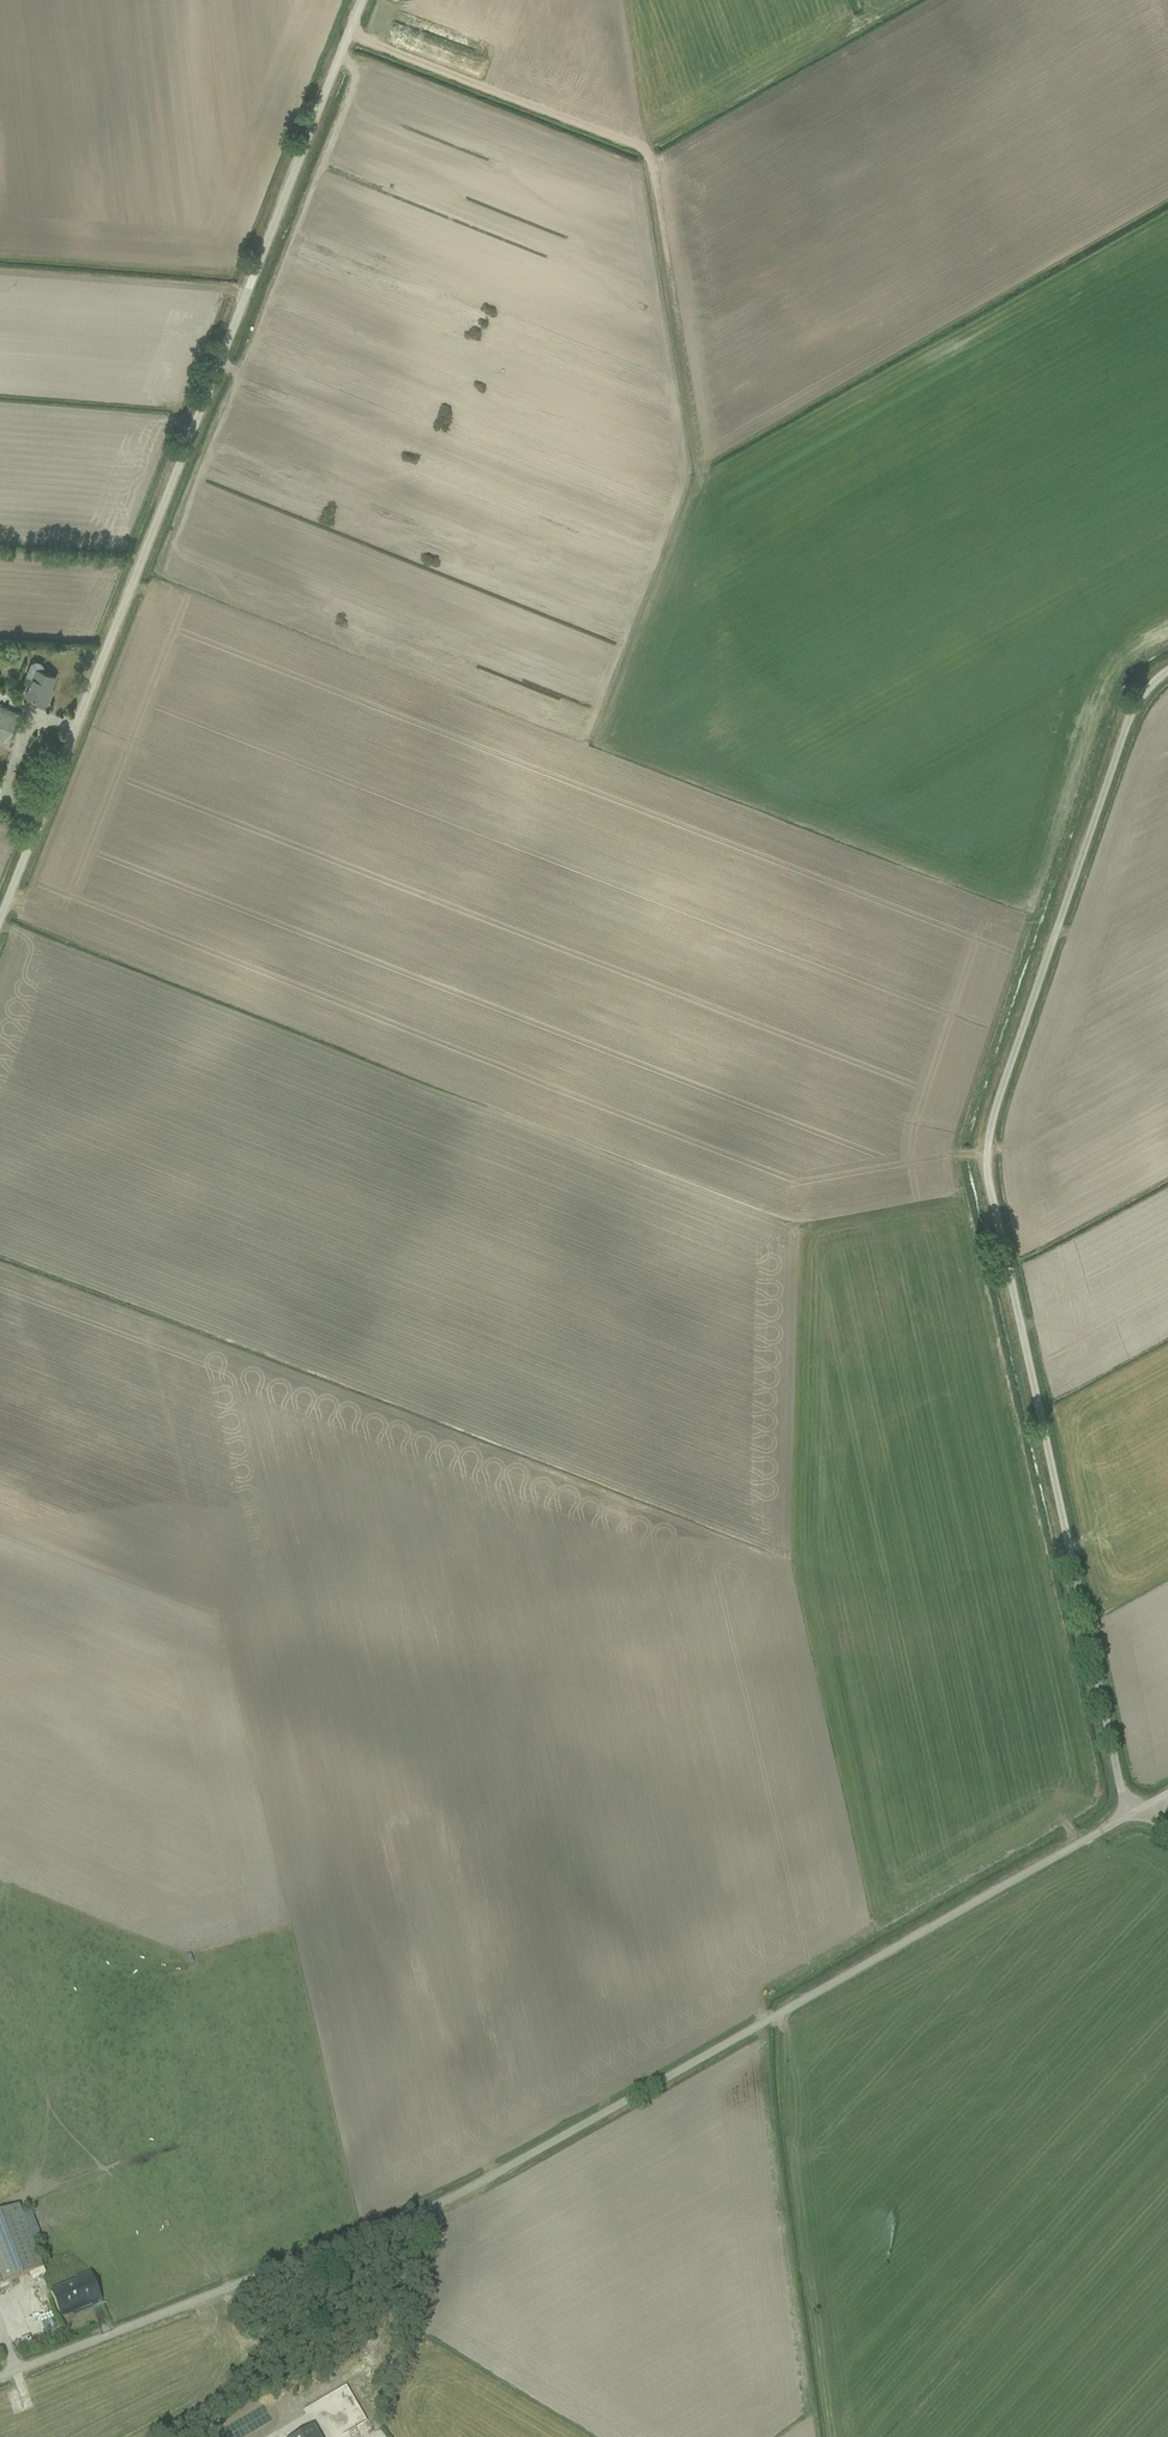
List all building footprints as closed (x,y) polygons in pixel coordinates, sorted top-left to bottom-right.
[(59,682),(31,667),(20,703),(48,714),(59,682)] [(25,714),(0,705),(0,743),(13,748),(25,714)] [(44,2269),(20,2206),(0,2213),(0,2286),(44,2269)] [(62,2318),(105,2302),(95,2276),(52,2292),(62,2318)] [(34,2340),(24,2343),(30,2358),(39,2355),(34,2340)] [(313,2427),(296,2436),(319,2436),(313,2427)]
